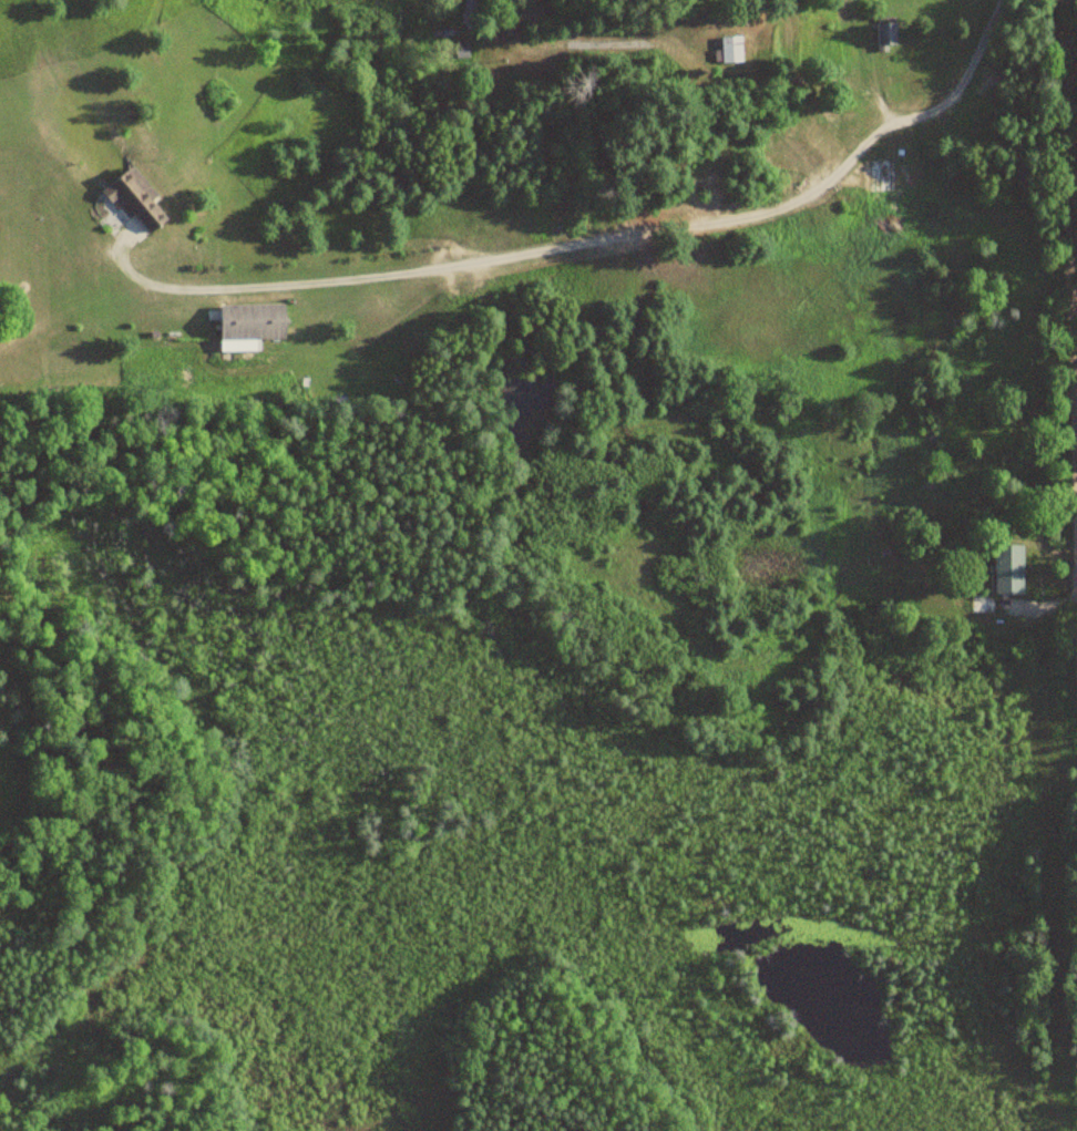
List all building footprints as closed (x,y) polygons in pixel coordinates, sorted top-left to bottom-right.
[(467,17),(477,17),(477,0),(467,0),(467,17)] [(896,50),(896,21),(878,21),(878,50),(896,50)] [(741,35),(720,35),(721,62),(742,61),(741,35)] [(157,197),(132,166),(109,184),(148,235),(167,220),(152,200),(157,197)] [(218,305),(218,340),(284,340),(284,305),(218,305)] [(1023,545),(994,545),(994,594),(1023,594),(1023,545)]
